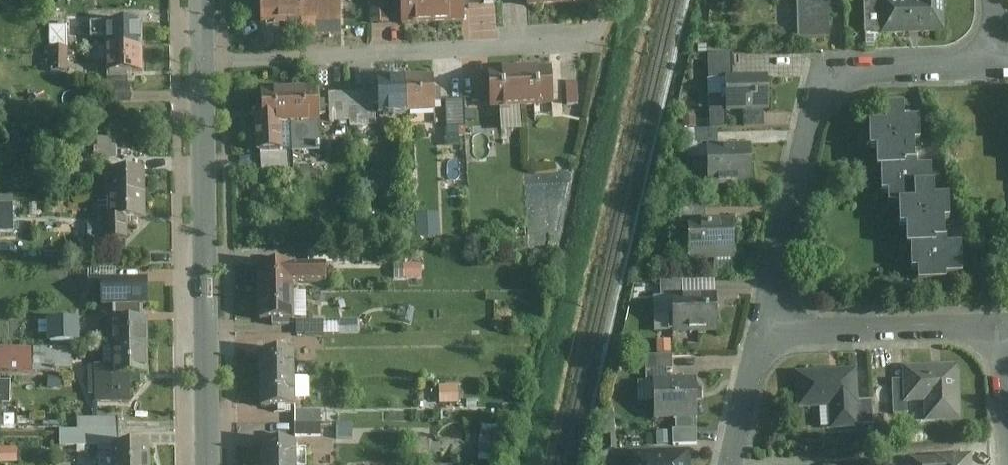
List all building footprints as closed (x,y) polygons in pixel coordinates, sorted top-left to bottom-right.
[(260,15),(261,14),(261,22),(302,22),(302,36),(341,35),(341,0),(259,0),(260,15)] [(387,0),(370,0),(371,22),(388,21),(387,0)] [(431,0),(399,0),(400,23),(432,21),(431,0)] [(462,0),(431,0),(432,21),(462,19),(462,0)] [(799,42),(831,41),(830,0),(777,0),(777,4),(798,3),(799,42)] [(880,1),(880,0),(866,0),(866,35),(881,35),(880,1)] [(945,0),(907,0),(880,1),(881,35),(946,34),(945,0)] [(139,19),(87,19),(87,36),(102,35),(102,44),(139,45),(139,19)] [(48,46),(65,46),(65,26),(47,26),(48,46)] [(140,71),(139,45),(102,44),(92,45),(92,60),(104,59),(104,78),(132,77),(132,71),(140,71)] [(66,71),(65,46),(48,46),(48,71),(66,71)] [(725,73),(731,73),(731,50),(707,51),(707,77),(725,76),(725,73)] [(550,65),(520,66),(522,103),(551,103),(550,65)] [(520,66),(491,67),(492,105),(522,103),(520,66)] [(431,72),(404,73),(405,110),(431,109),(431,72)] [(768,108),(767,72),(731,73),(725,73),(725,76),(725,105),(725,109),(743,108),(763,108),(768,108)] [(404,73),(376,74),(377,111),(405,110),(404,73)] [(577,102),(576,79),(566,80),(567,102),(577,102)] [(316,148),(315,83),(287,84),(288,118),(289,149),(316,148)] [(288,118),(287,84),(256,85),(258,109),(254,109),(256,149),(279,148),(279,118),(288,118)] [(128,87),(105,87),(105,100),(129,100),(128,87)] [(351,120),(350,93),(327,94),(327,120),(351,120)] [(370,93),(350,93),(351,120),(371,119),(370,93)] [(463,123),(462,96),(444,97),(445,124),(463,123)] [(911,263),(911,276),(939,275),(939,269),(955,268),(954,239),(940,240),(940,235),(935,235),(935,212),(941,212),(941,190),(926,190),(925,161),(909,161),(909,155),(906,155),(905,136),(911,135),(911,112),(895,112),(894,98),(876,99),(876,115),(860,116),(861,141),(868,141),(868,161),(874,161),(874,185),(881,185),(881,198),(890,198),(891,218),(897,218),(898,240),(904,239),(904,263),(911,263)] [(726,125),(725,109),(725,105),(710,106),(710,126),(716,125),(726,125)] [(763,124),(763,108),(743,108),(743,124),(763,124)] [(716,125),(710,126),(694,127),(695,141),(717,140),(716,125)] [(750,181),(749,141),(705,142),(706,182),(750,181)] [(117,157),(116,145),(93,145),(93,158),(117,157)] [(105,192),(143,191),(142,166),(105,167),(105,192)] [(143,191),(105,192),(105,214),(101,214),(101,241),(125,240),(125,223),(133,223),(133,217),(143,217),(143,191)] [(687,219),(705,218),(705,201),(679,202),(679,221),(687,221),(687,219)] [(12,202),(0,202),(0,231),(12,231),(12,202)] [(440,236),(442,215),(425,214),(424,234),(440,236)] [(734,255),(732,217),(705,218),(687,219),(687,221),(688,257),(734,255)] [(255,261),(255,286),(291,286),(291,282),(326,281),(326,260),(255,261)] [(421,279),(421,263),(403,263),(403,278),(421,279)] [(682,278),(660,279),(660,292),(683,291),(682,278)] [(108,345),(146,344),(146,316),(141,316),(141,304),(145,304),(145,283),(102,283),(103,305),(114,305),(114,318),(108,318),(108,345)] [(269,326),(287,325),(287,318),(291,318),(291,286),(255,286),(255,319),(269,318),(269,326)] [(716,331),(715,292),(671,293),(672,332),(716,331)] [(511,315),(511,298),(493,299),(494,315),(511,315)] [(71,320),(47,320),(47,341),(53,341),(53,346),(71,346),(71,320)] [(147,372),(146,344),(108,345),(108,364),(92,364),(92,402),(128,401),(127,373),(147,372)] [(53,346),(0,347),(0,369),(71,368),(71,346),(53,346)] [(291,375),(290,346),(255,347),(255,375),(291,375)] [(651,377),(666,376),(666,368),(671,368),(671,353),(645,353),(645,379),(651,379),(651,377)] [(962,418),(961,362),(903,363),(903,378),(904,400),(907,400),(925,399),(925,420),(962,418)] [(858,399),(856,366),(795,369),(797,407),(829,405),(831,427),(859,426),(859,423),(858,399)] [(291,378),(291,375),(255,375),(255,403),(292,402),(292,398),(307,397),(306,377),(291,378)] [(696,426),(695,376),(666,376),(651,377),(651,379),(653,418),(675,417),(675,426),(696,426)] [(904,400),(903,378),(893,378),(894,413),(907,412),(907,400),(904,400)] [(458,402),(458,384),(440,384),(440,402),(458,402)] [(872,398),(858,399),(859,423),(873,422),(872,398)] [(320,409),(294,409),(294,422),(320,422),(320,409)] [(75,417),(75,429),(116,428),(116,417),(75,417)] [(320,435),(320,422),(294,422),(294,435),(320,435)] [(495,463),(499,426),(482,425),(478,461),(495,463)] [(116,442),(116,428),(75,429),(59,429),(59,442),(116,442)] [(695,428),(672,429),(672,443),(696,443),(695,428)] [(293,439),(257,439),(258,464),(294,464),(293,439)] [(145,443),(107,444),(108,464),(145,464),(145,443)] [(690,448),(627,449),(627,464),(690,464),(690,448)] [(973,451),(908,455),(909,464),(973,464),(973,451)]
